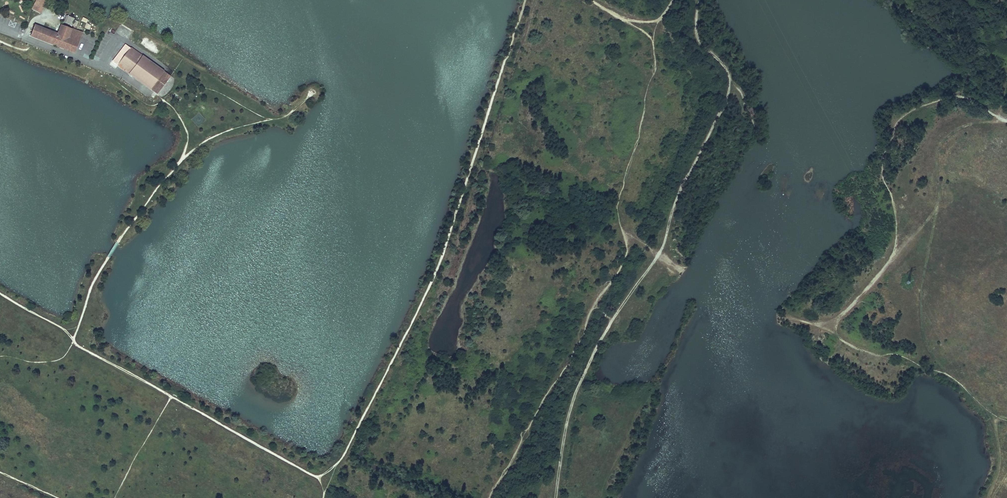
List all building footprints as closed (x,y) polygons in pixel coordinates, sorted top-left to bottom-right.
[(72,25),(74,18),(68,16),(65,23),(72,25)] [(64,48),(72,29),(61,25),(58,34),(34,25),(30,35),(64,48)] [(75,53),(82,33),(72,29),(64,48),(75,53)] [(157,94),(170,77),(125,44),(113,61),(118,65),(157,94)]
